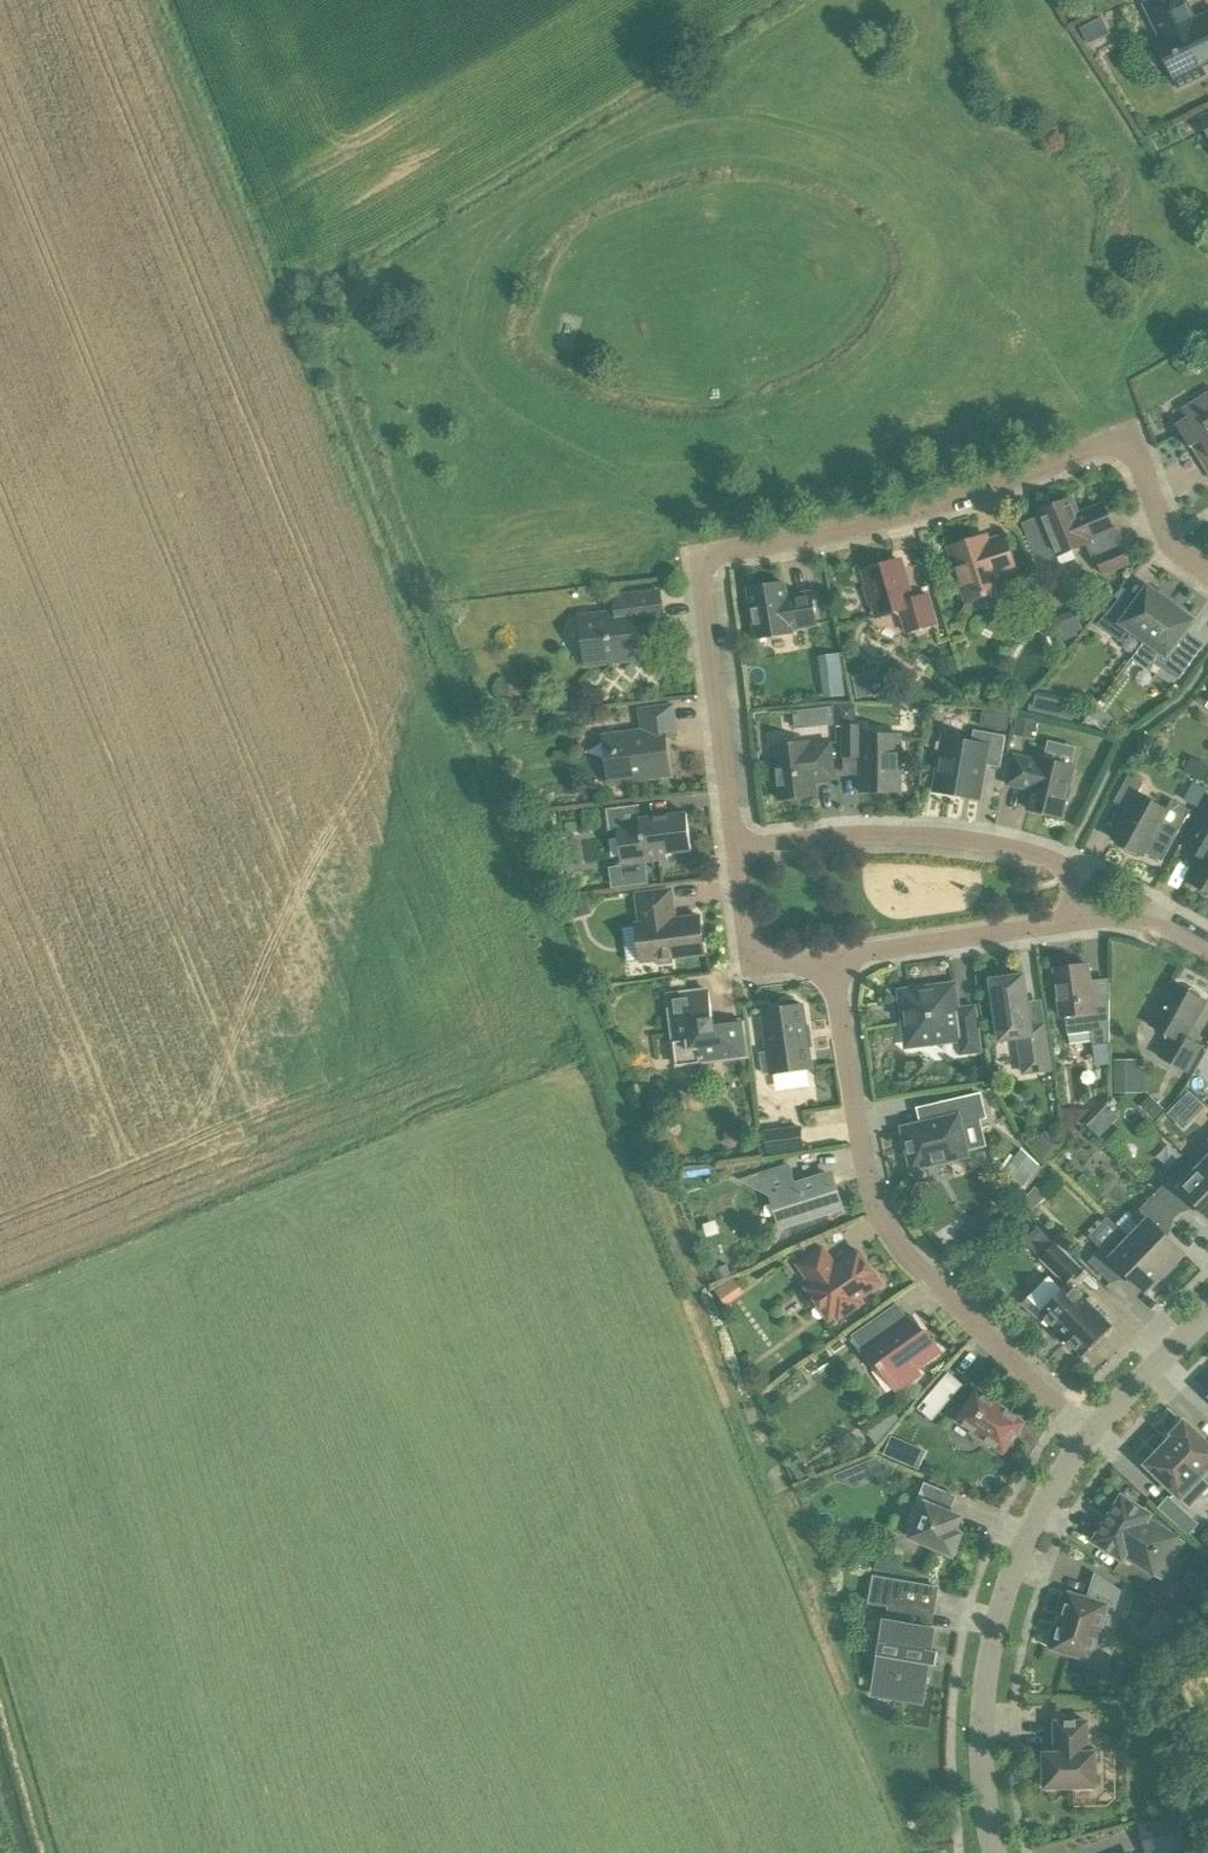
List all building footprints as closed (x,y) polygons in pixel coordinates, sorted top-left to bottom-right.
[(1186,7),(1183,0),(1155,0),(1146,5),(1166,44),(1159,48),(1177,85),(1202,72),(1199,66),(1207,61),(1207,15),(1194,22),(1186,7)] [(1200,117),(1207,134),(1207,113),(1200,117)] [(1190,405),(1196,414),(1176,427),(1190,449),(1201,442),(1207,454),(1207,394),(1190,405)] [(1078,514),(1072,499),(1020,520),(1037,562),(1055,555),(1056,558),(1090,544),(1089,541),(1114,531),(1103,504),(1078,514)] [(987,544),(985,537),(950,548),(968,602),(1003,591),(997,574),(1015,568),(1006,538),(987,544)] [(1103,575),(1128,565),(1120,547),(1095,557),(1103,575)] [(911,601),(900,561),(864,571),(878,617),(900,611),(907,633),(936,625),(928,596),(911,601)] [(786,598),(784,584),(748,590),(752,612),(750,612),(752,626),(754,625),(756,640),(792,634),(791,629),(816,625),(811,594),(786,598)] [(1144,642),(1174,600),(1161,591),(1159,595),(1148,586),(1132,609),(1119,600),(1097,625),(1121,643),(1130,631),(1144,642)] [(587,665),(641,658),(636,625),(663,621),(659,592),(616,597),(617,612),(605,614),(606,621),(582,624),(587,665)] [(1174,600),(1144,642),(1132,657),(1150,670),(1154,662),(1179,680),(1200,651),(1183,638),(1195,621),(1184,613),(1186,609),(1174,600)] [(1055,617),(1062,636),(1083,628),(1075,609),(1055,617)] [(821,677),(824,697),(845,694),(842,674),(821,677)] [(1028,712),(1072,721),(1074,712),(1065,711),(1068,698),(1037,691),(1034,704),(1030,703),(1028,712)] [(610,784),(670,776),(665,738),(677,737),(673,706),(640,710),(643,733),(604,737),(610,784)] [(831,707),(794,711),(795,729),(833,724),(831,707)] [(861,736),(861,727),(844,727),(844,757),(861,757),(861,793),(900,793),(900,736),(861,736)] [(1000,768),(1006,736),(974,731),(972,743),(943,738),(943,741),(937,742),(935,751),(940,755),(934,792),(979,799),(985,766),(1000,768)] [(809,746),(809,743),(773,748),(779,800),(815,796),(814,782),(835,780),(831,744),(809,746)] [(1039,762),(1014,756),(1008,785),(1032,791),(1028,809),(1062,817),(1067,798),(1070,798),(1073,787),(1070,784),(1074,768),(1040,760),(1039,762)] [(1207,771),(1207,765),(1192,756),(1184,771),(1203,781),(1207,771)] [(1143,856),(1168,811),(1138,795),(1144,785),(1129,776),(1114,803),(1129,811),(1113,839),(1125,846),(1125,851),(1134,855),(1138,853),(1143,856)] [(1188,841),(1205,850),(1188,881),(1207,892),(1207,805),(1188,841)] [(641,820),(639,806),(606,810),(609,832),(618,831),(621,860),(645,857),(646,864),(668,861),(667,854),(692,851),(687,814),(641,820)] [(675,921),(671,891),(638,895),(641,925),(637,926),(642,962),(658,960),(659,965),(673,963),(672,958),(705,954),(700,918),(675,921)] [(1094,967),(1098,989),(1112,986),(1107,964),(1094,967)] [(1093,1003),(1088,965),(1055,969),(1061,1017),(1066,1016),(1068,1035),(1091,1032),(1093,1046),(1110,1044),(1110,1001),(1093,1003)] [(1031,1027),(1024,976),(992,981),(1001,1041),(1019,1038),(1024,1073),(1050,1070),(1044,1025),(1031,1027)] [(1188,991),(1174,983),(1151,1025),(1166,1034),(1168,1041),(1160,1057),(1187,1072),(1201,1046),(1186,1037),(1207,1001),(1202,998),(1202,994),(1197,990),(1192,989),(1188,991)] [(958,1010),(955,985),(909,991),(902,1000),(906,1038),(915,1045),(936,1043),(939,1039),(955,1037),(960,1040),(962,1054),(981,1052),(975,1007),(958,1010)] [(714,1026),(710,992),(691,994),(691,995),(670,997),(673,1018),(672,1018),(675,1041),(678,1066),(702,1063),(702,1062),(747,1056),(742,1022),(714,1026)] [(769,1051),(761,1052),(764,1074),(772,1073),(772,1075),(812,1070),(809,1047),(812,1047),(809,1027),(806,1028),(803,1005),(799,1006),(799,1002),(794,999),(784,1000),(781,1005),(781,1008),(763,1011),(769,1051)] [(1138,1070),(1115,1071),(1115,1093),(1145,1092),(1145,1070),(1138,1070)] [(1189,1091),(1167,1113),(1184,1129),(1205,1107),(1189,1091)] [(913,1168),(967,1155),(960,1124),(986,1118),(981,1094),(928,1106),(931,1118),(928,1123),(903,1129),(906,1141),(904,1144),(906,1154),(910,1156),(913,1168)] [(1164,1109),(1150,1095),(1140,1105),(1153,1119),(1164,1109)] [(737,1130),(730,1129),(725,1133),(724,1140),(728,1145),(735,1146),(741,1142),(741,1135),(737,1130)] [(769,1153),(805,1148),(803,1129),(767,1134),(769,1153)] [(1045,1159),(1058,1144),(1045,1132),(1031,1146),(1045,1159)] [(1017,1196),(1038,1165),(1022,1148),(1000,1179),(1017,1196)] [(1207,1177),(1207,1159),(1199,1168),(1207,1177)] [(1199,1168),(1193,1162),(1182,1173),(1179,1170),(1155,1194),(1177,1215),(1192,1200),(1207,1215),(1207,1177),(1199,1168)] [(796,1187),(791,1169),(746,1181),(773,1196),(782,1225),(841,1207),(831,1176),(796,1187)] [(1022,1200),(1033,1210),(1046,1196),(1036,1186),(1022,1200)] [(1162,1231),(1177,1215),(1155,1194),(1132,1218),(1141,1228),(1131,1238),(1130,1239),(1168,1276),(1178,1265),(1175,1262),(1184,1253),(1162,1231)] [(1131,1238),(1122,1228),(1089,1262),(1111,1283),(1124,1270),(1146,1292),(1155,1283),(1158,1286),(1168,1276),(1130,1239),(1131,1238)] [(1054,1243),(1051,1240),(1037,1254),(1041,1257),(1040,1258),(1066,1283),(1081,1267),(1056,1242),(1054,1243)] [(837,1267),(823,1248),(798,1265),(812,1284),(807,1288),(830,1321),(837,1316),(839,1320),(863,1303),(860,1299),(882,1284),(859,1251),(837,1267)] [(713,1269),(717,1281),(732,1276),(728,1264),(713,1269)] [(727,1294),(748,1283),(743,1273),(722,1284),(727,1294)] [(1083,1354),(1111,1327),(1070,1285),(1043,1312),(1083,1354)] [(909,1320),(897,1305),(852,1337),(874,1368),(878,1365),(896,1391),(921,1374),(917,1368),(941,1351),(927,1331),(924,1333),(913,1317),(909,1320)] [(942,1380),(918,1408),(933,1420),(957,1392),(942,1380)] [(1004,1453),(1025,1423),(978,1390),(957,1420),(971,1430),(969,1434),(990,1448),(992,1444),(1004,1453)] [(1186,1422),(1173,1435),(1175,1436),(1167,1444),(1207,1485),(1207,1444),(1186,1422)] [(904,1440),(892,1435),(884,1454),(896,1459),(904,1440)] [(1207,1485),(1167,1444),(1147,1465),(1188,1506),(1207,1485)] [(895,1467),(874,1458),(878,1477),(889,1482),(895,1467)] [(953,1555),(962,1534),(956,1531),(962,1517),(950,1512),(956,1497),(925,1484),(910,1522),(916,1524),(911,1538),(953,1555)] [(1169,1495),(1159,1507),(1189,1534),(1199,1523),(1169,1495)] [(1146,1567),(1168,1533),(1147,1520),(1151,1515),(1122,1497),(1094,1542),(1122,1560),(1126,1555),(1146,1567)] [(1108,1634),(1121,1591),(1095,1575),(1088,1599),(1070,1593),(1053,1649),(1091,1661),(1099,1632),(1108,1634)] [(933,1611),(937,1587),(875,1577),(871,1601),(889,1604),(883,1642),(878,1642),(876,1656),(900,1660),(894,1698),(922,1702),(928,1664),(936,1665),(938,1651),(930,1650),(934,1626),(904,1621),(906,1607),(933,1611)] [(1182,1618),(1196,1598),(1170,1579),(1155,1599),(1182,1618)] [(1088,1752),(1087,1721),(1055,1722),(1056,1753),(1045,1753),(1045,1788),(1096,1787),(1096,1752),(1088,1752)] [(1187,1846),(1178,1812),(1137,1822),(1144,1852),(1159,1852),(1187,1846)]
